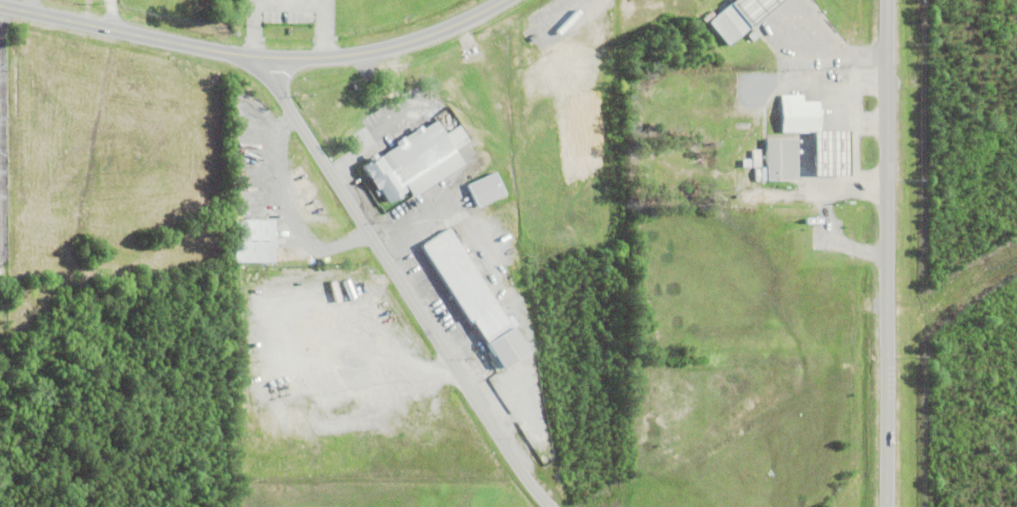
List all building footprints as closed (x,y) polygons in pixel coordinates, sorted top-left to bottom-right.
[(731,1),(730,0),(777,0),(750,23),(751,24),(728,43),(709,20),(731,1)] [(683,8),(688,4),(698,16),(693,20),(683,8)] [(702,17),(711,10),(714,13),(705,21),(702,17)] [(550,31),(554,28),(564,43),(560,46),(550,31)] [(848,128),(848,172),(813,172),(813,130),(781,130),(781,122),(775,122),(775,110),(781,110),(781,93),(803,94),(803,99),(819,99),(819,128),(848,128)] [(460,124),(470,140),(456,149),(463,161),(412,194),(404,181),(396,186),(400,192),(387,200),(382,192),(378,195),(374,189),(378,187),(377,185),(376,186),(370,178),(371,177),(361,163),(369,158),(367,155),(374,150),(376,154),(378,153),(380,155),(398,143),(396,140),(422,124),(423,126),(436,118),(446,133),(460,124)] [(236,143),(237,134),(247,136),(246,144),(236,143)] [(766,166),(766,137),(796,137),(796,178),(762,178),(762,180),(755,180),(755,168),(760,168),(760,166),(766,166)] [(239,158),(243,149),(260,155),(256,165),(239,158)] [(752,149),(759,149),(760,166),(753,166),(752,149)] [(655,185),(657,168),(663,169),(661,186),(655,185)] [(468,183),(495,170),(505,192),(479,205),(468,183)] [(234,217),(273,217),(273,259),(235,260),(234,217)] [(450,222),(455,219),(467,239),(463,241),(450,222)] [(512,323),(528,349),(502,366),(471,317),(469,319),(421,244),(449,226),(511,324),(512,323)] [(498,231),(507,226),(509,230),(500,234),(498,231)] [(336,274),(353,270),(354,274),(337,278),(336,274)]
